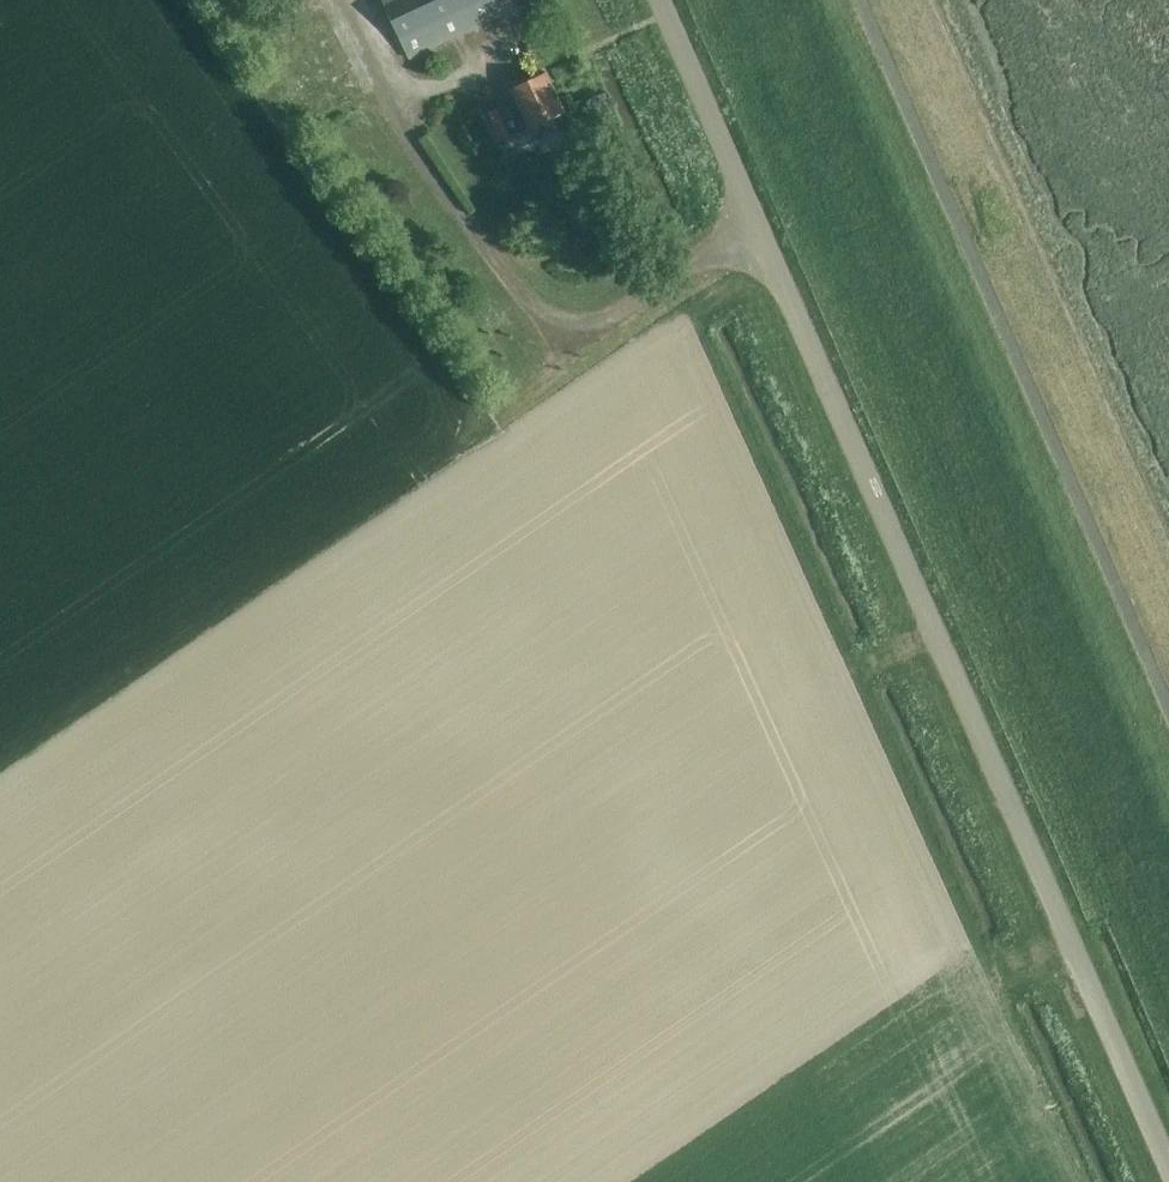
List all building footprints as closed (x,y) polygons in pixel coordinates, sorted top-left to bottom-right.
[(409,59),(513,11),(508,0),(381,0),(409,59)] [(482,114),(495,144),(565,113),(546,71),(510,87),(515,99),(482,114)]
